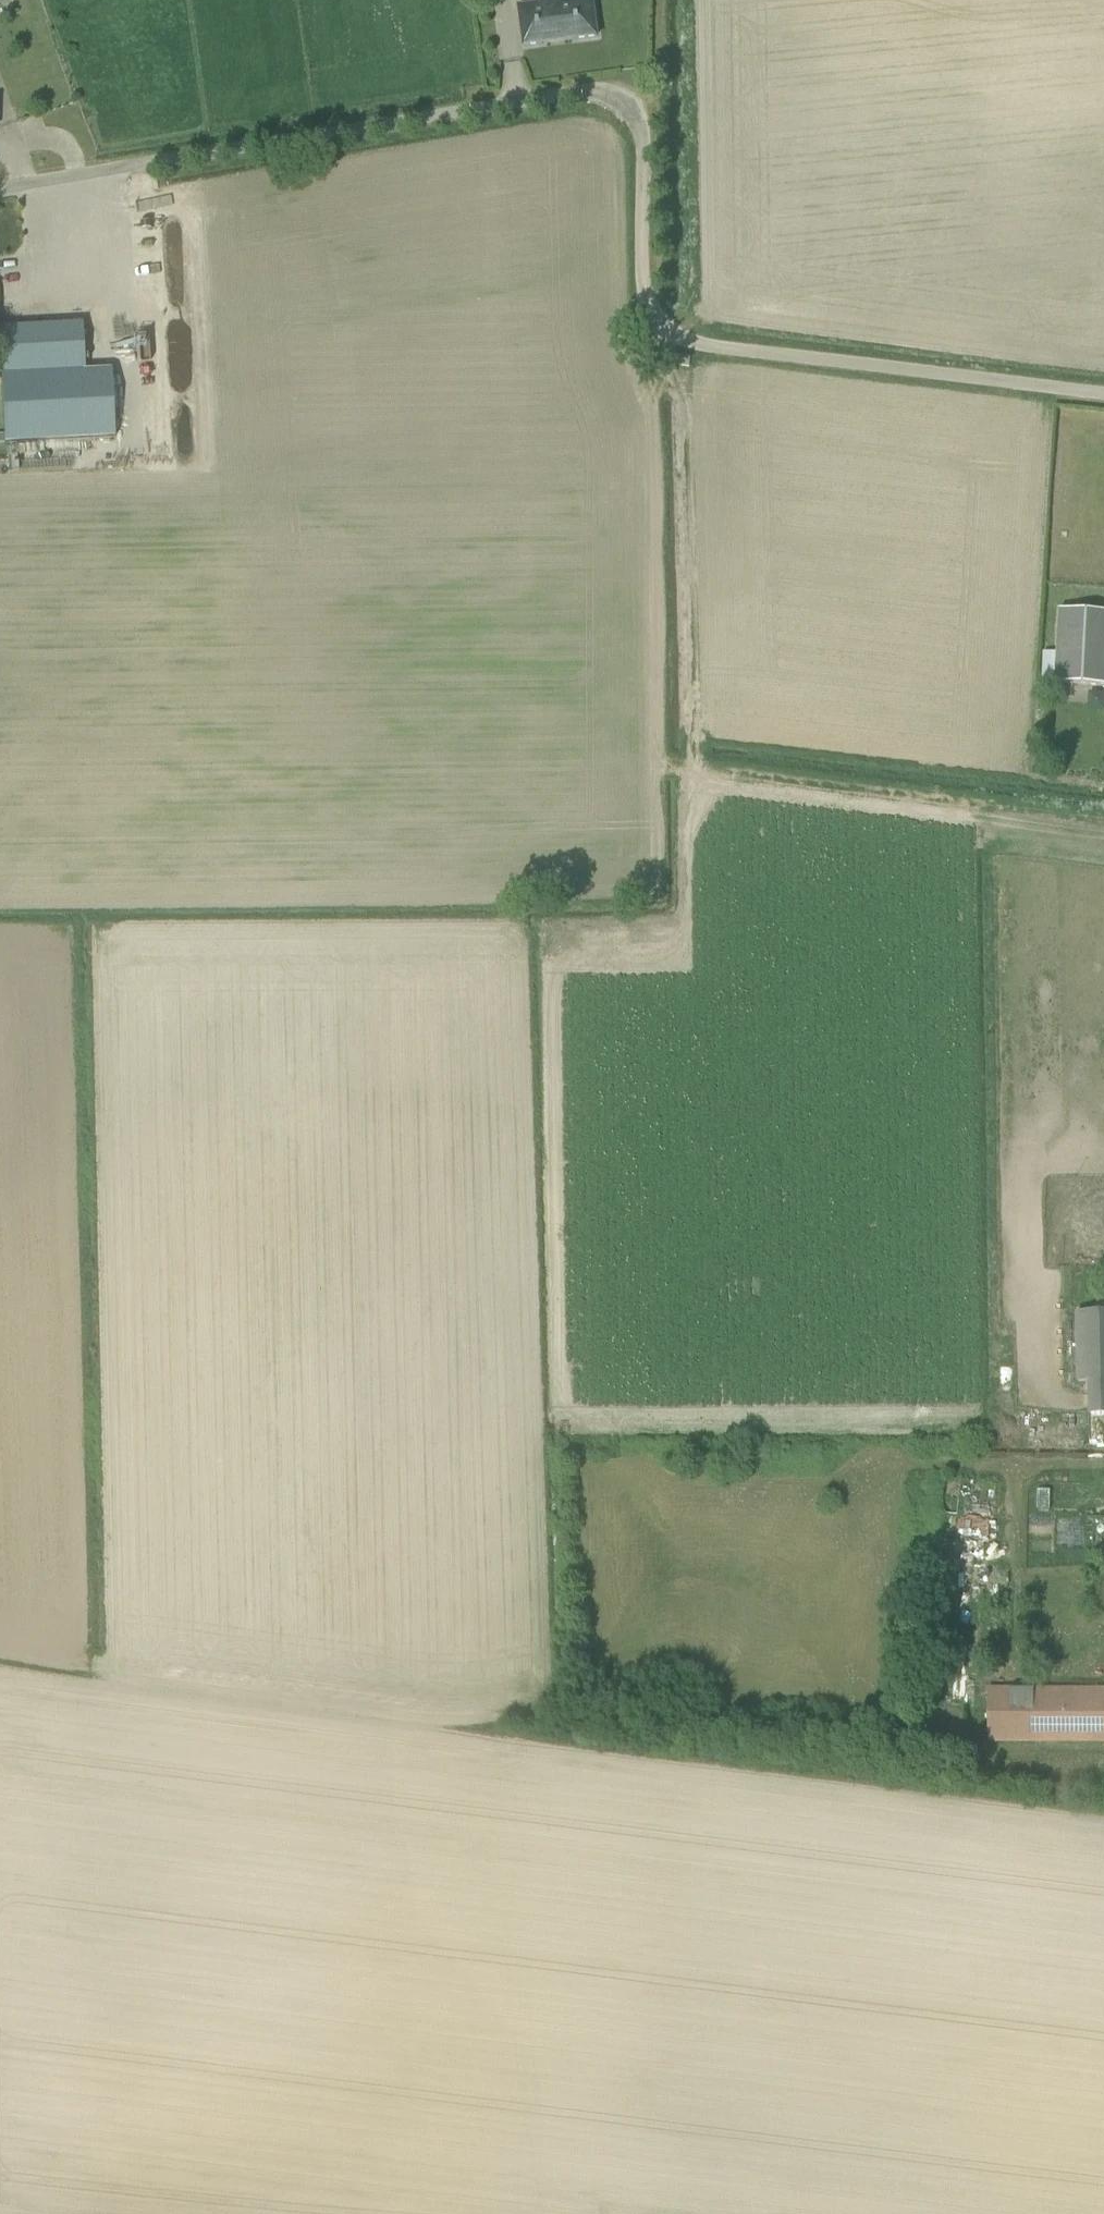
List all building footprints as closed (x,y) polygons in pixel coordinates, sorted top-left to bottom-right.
[(559,3),(558,0),(540,0),(541,6),(520,8),(526,46),(543,44),(542,41),(576,36),(576,40),(598,37),(593,0),(581,0),(559,3)] [(0,326),(0,348),(6,443),(115,438),(111,370),(86,371),(83,322),(0,326)] [(1061,610),(1057,683),(1103,686),(1103,612),(1061,610)] [(1091,1382),(1092,1415),(1089,1415),(1090,1446),(1103,1446),(1103,1382),(1091,1382)] [(989,1740),(1103,1741),(1103,1690),(988,1690),(989,1740)]
